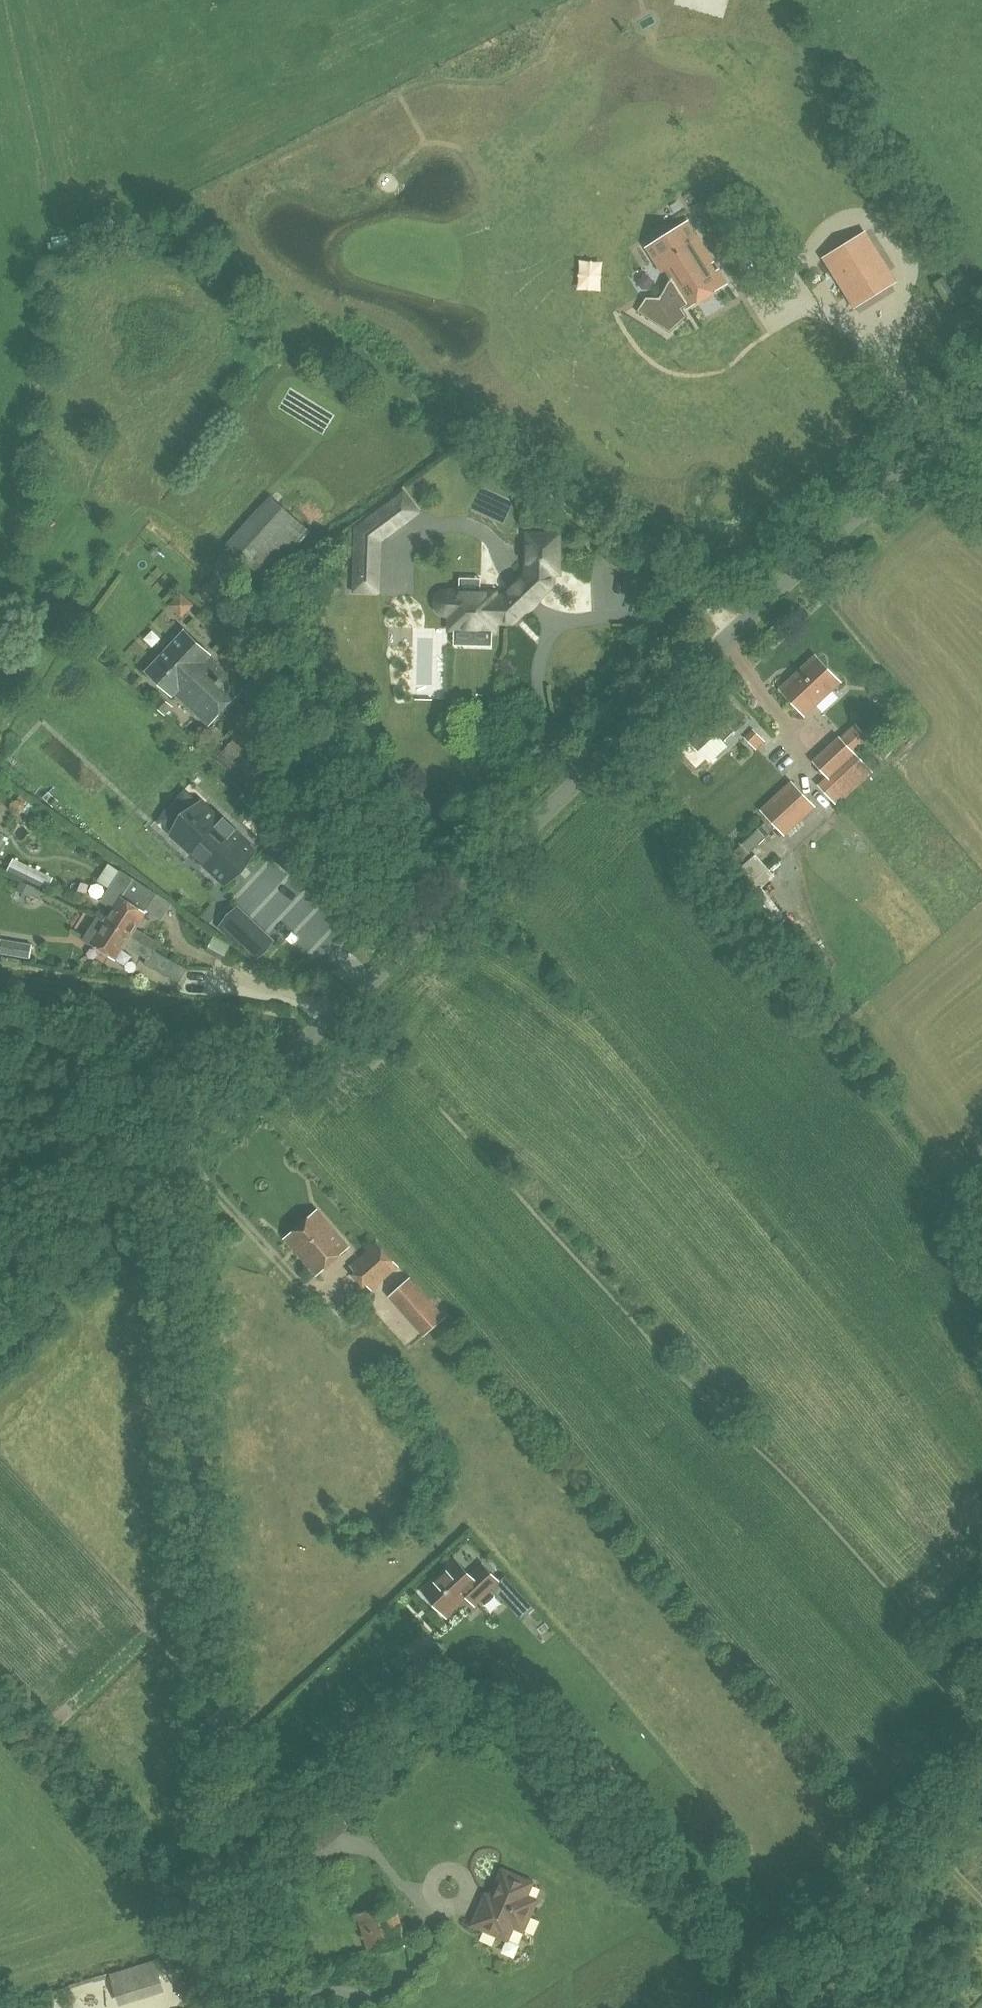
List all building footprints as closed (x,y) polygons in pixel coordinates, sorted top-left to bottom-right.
[(657,328),(728,284),(704,246),(710,242),(695,218),(689,222),(688,221),(646,247),(673,290),(644,308),(657,328)] [(858,270),(842,246),(824,257),(855,306),(891,284),(876,259),(858,270)] [(380,540),(419,511),(404,492),(357,528),(354,591),(378,592),(380,540)] [(309,530),(279,504),(236,552),(266,579),(309,530)] [(537,599),(539,596),(551,584),(552,571),(558,571),(558,535),(529,535),(527,573),(503,597),(495,597),(495,593),(490,593),(490,590),(481,590),(481,592),(448,592),(443,593),(439,597),(437,602),(438,608),(442,612),(448,613),(451,614),(451,628),(479,628),(479,631),(490,631),(490,629),(494,629),(494,621),(512,621),(525,609),(528,608),(531,607),(534,604),(536,602),(537,599)] [(211,654),(185,630),(147,671),(173,695),(175,693),(209,725),(244,688),(209,656),(211,654)] [(805,714),(839,681),(816,656),(781,689),(805,714)] [(166,716),(174,706),(161,694),(153,704),(166,716)] [(765,741),(752,729),(744,738),(756,751),(765,741)] [(258,797),(276,775),(235,738),(216,760),(258,797)] [(865,777),(855,766),(861,761),(854,754),(855,754),(840,738),(815,761),(829,776),(819,786),(836,804),(865,777)] [(814,806),(792,782),(763,810),(784,833),(814,806)] [(243,863),(245,865),(246,864),(244,862),(255,851),(234,832),(237,828),(236,827),(235,829),(224,818),(225,817),(224,816),(221,819),(204,803),(174,836),(225,883),(235,872),(237,874),(238,873),(236,871),(243,863)] [(780,833),(768,844),(782,858),(793,848),(780,833)] [(321,870),(296,847),(281,863),(306,886),(321,870)] [(47,890),(52,880),(12,860),(7,871),(47,890)] [(106,919),(155,950),(160,942),(136,926),(146,911),(140,908),(152,889),(121,869),(101,901),(113,908),(106,919)] [(256,924),(238,906),(222,923),(240,941),(257,957),(273,940),(256,924)] [(155,950),(106,919),(99,916),(85,938),(116,958),(125,944),(148,958),(145,962),(179,984),(188,970),(155,950)] [(229,953),(233,945),(234,944),(212,933),(207,942),(210,943),(229,953)] [(0,939),(0,952),(30,957),(33,944),(0,938),(0,939)] [(316,1273),(348,1246),(318,1211),(286,1239),(316,1273)] [(398,1266),(377,1243),(351,1266),(372,1290),(398,1266)] [(455,1560),(423,1590),(447,1615),(460,1603),(457,1600),(465,1593),(475,1604),(499,1581),(483,1565),(482,1566),(485,1568),(473,1579),(455,1560)] [(486,1894),(473,1924),(507,1939),(513,1926),(523,1930),(536,1900),(526,1896),(532,1883),(502,1869),(490,1896),(486,1894)] [(369,1952),(407,1941),(396,1902),(357,1913),(369,1952)] [(118,1977),(125,1999),(138,1995),(131,1972),(118,1977)]
